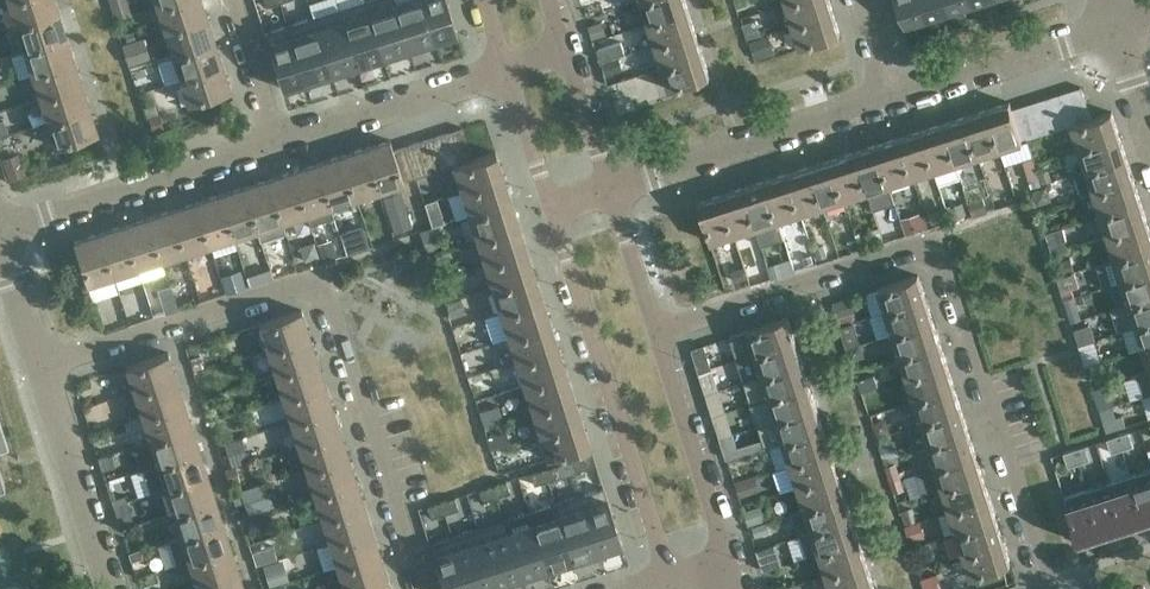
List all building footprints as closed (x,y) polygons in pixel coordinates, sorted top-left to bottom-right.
[(56,0),(9,0),(16,24),(59,10),(56,0)] [(202,0),(175,0),(157,6),(165,30),(208,16),(202,0)] [(365,0),(362,0),(339,7),(357,64),(383,56),(365,0)] [(395,2),(394,0),(365,0),(383,56),(409,48),(394,2),(395,2)] [(395,2),(394,2),(409,48),(434,40),(422,0),(402,0),(395,2)] [(447,0),(422,0),(434,40),(457,32),(456,27),(448,4),(447,0)] [(686,0),(642,0),(649,22),(689,9),(686,0)] [(830,0),(792,0),(787,2),(794,24),(834,11),(830,0)] [(924,0),(899,0),(907,23),(929,16),(924,0)] [(950,0),(924,0),(929,16),(952,8),(950,0)] [(975,0),(950,0),(952,8),(975,1),(975,0)] [(357,64),(339,7),(313,15),(331,73),(357,64)] [(696,31),(689,9),(649,22),(656,44),(696,31)] [(67,34),(59,10),(16,24),(24,48),(67,34)] [(841,34),(834,11),(794,24),(801,47),(841,34)] [(331,73),(313,15),(287,24),(305,81),(331,73)] [(215,40),(208,16),(165,30),(173,54),(215,40)] [(305,81),(287,24),(264,31),(281,83),(283,88),(305,81)] [(703,53),(696,31),(656,44),(663,66),(703,53)] [(74,59),(67,34),(24,48),(32,72),(74,59)] [(126,40),(131,64),(153,59),(147,35),(126,40)] [(223,64),(215,40),(173,54),(181,78),(223,64)] [(710,76),(703,53),(663,66),(671,89),(710,76)] [(82,83),(74,59),(32,72),(40,97),(82,83)] [(231,89),(223,64),(181,78),(189,103),(231,89)] [(90,107),(82,83),(40,97),(47,121),(90,107)] [(1092,117),(1082,86),(1068,90),(1078,122),(1092,117)] [(1078,122),(1068,90),(1054,95),(1065,126),(1073,124),(1078,122)] [(1065,126),(1054,95),(1040,99),(1051,131),(1065,126)] [(1051,131),(1040,99),(1027,103),(1038,135),(1051,131)] [(1024,141),(1023,140),(1012,108),(1010,101),(987,108),(1000,148),(1024,141)] [(1038,135),(1027,103),(1012,108),(1023,140),(1038,135)] [(98,132),(90,107),(47,121),(56,146),(98,132)] [(1000,148),(987,108),(965,116),(978,155),(1000,148)] [(1092,117),(1078,122),(1073,124),(1081,148),(1120,135),(1112,111),(1092,117)] [(978,155),(965,116),(943,123),(956,162),(978,155)] [(956,162),(943,123),(921,130),(934,169),(956,162)] [(472,158),(462,127),(448,131),(458,163),(472,158)] [(934,169),(921,130),(899,137),(912,176),(934,169)] [(458,163),(448,131),(434,135),(445,167),(453,164),(458,163)] [(445,167),(434,135),(421,140),(431,171),(445,167)] [(1127,157),(1120,135),(1081,148),(1088,170),(1127,157)] [(912,176),(899,137),(877,144),(890,184),(912,176)] [(404,182),(403,180),(393,149),(390,139),(365,147),(379,190),(404,182)] [(431,171),(421,140),(408,144),(418,175),(431,171)] [(418,175),(408,144),(393,149),(403,180),(418,175)] [(890,184),(877,144),(855,151),(867,191),(890,184)] [(379,190),(365,147),(341,155),(355,197),(379,190)] [(504,176),(496,150),(472,158),(458,163),(453,164),(461,190),(504,176)] [(867,191),(855,151),(832,158),(845,198),(867,191)] [(355,197),(341,155),(317,163),(330,205),(355,197)] [(1135,180),(1127,157),(1088,170),(1095,192),(1135,180)] [(845,198),(832,158),(810,165),(823,205),(845,198)] [(330,205),(317,163),(292,170),(306,213),(330,205)] [(823,205),(810,165),(788,172),(801,212),(823,205)] [(306,213),(292,170),(268,178),(282,221),(306,213)] [(801,212),(788,172),(766,179),(779,219),(801,212)] [(512,200),(504,176),(461,190),(469,214),(512,200)] [(282,221),(268,178),(244,186),(258,228),(282,221)] [(779,219),(766,179),(744,187),(757,226),(779,219)] [(1044,188),(1041,179),(1028,183),(1031,192),(1044,188)] [(1142,202),(1135,180),(1095,192),(1102,214),(1142,202)] [(258,228),(244,186),(220,194),(233,236),(258,228)] [(757,226),(744,187),(722,194),(735,233),(757,226)] [(403,188),(385,194),(397,230),(415,224),(403,188)] [(233,236),(220,194),(196,201),(209,244),(233,236)] [(735,233),(722,194),(699,201),(712,241),(735,233)] [(520,224),(512,200),(469,214),(477,238),(520,224)] [(209,244),(196,201),(171,209),(185,252),(209,244)] [(1149,224),(1142,202),(1102,214),(1109,236),(1149,224)] [(957,216),(954,207),(947,209),(950,218),(957,216)] [(185,252),(171,209),(147,217),(161,260),(185,252)] [(161,260),(147,217),(123,225),(137,267),(161,260)] [(364,221),(341,229),(349,249),(371,240),(364,221)] [(527,249),(520,224),(477,238),(485,262),(527,249)] [(1149,224),(1109,236),(1116,258),(1149,247),(1149,228),(1149,224)] [(137,267),(123,225),(99,233),(112,275),(137,267)] [(112,275),(99,233),(74,241),(87,283),(112,275)] [(1116,258),(1122,279),(1149,270),(1149,247),(1116,258)] [(535,273),(527,249),(485,262),(492,286),(535,273)] [(1122,279),(1130,302),(1149,295),(1149,270),(1122,279)] [(543,297),(541,291),(535,273),(492,286),(500,311),(543,297)] [(926,297),(919,274),(879,286),(886,309),(926,297)] [(1130,302),(1137,323),(1149,319),(1149,295),(1130,302)] [(551,321),(543,297),(500,311),(508,335),(551,321)] [(933,319),(926,297),(886,309),(894,332),(933,319)] [(310,334),(302,309),(259,323),(267,347),(310,334)] [(795,339),(788,316),(748,329),(755,352),(795,339)] [(940,341),(933,319),(894,332),(901,354),(940,341)] [(1137,323),(1144,345),(1149,342),(1149,319),(1137,323)] [(849,342),(861,340),(857,320),(845,322),(849,342)] [(558,345),(551,321),(508,335),(516,359),(558,345)] [(318,358),(310,334),(267,347),(275,372),(318,358)] [(1083,338),(1089,362),(1102,359),(1096,334),(1083,338)] [(802,361),(795,339),(755,352),(763,374),(802,361)] [(947,363),(940,341),(901,354),(908,376),(947,363)] [(566,370),(558,345),(516,359),(524,383),(566,370)] [(177,377),(169,352),(126,365),(134,390),(177,377)] [(325,382),(318,358),(275,372),(283,396),(325,382)] [(810,383),(802,361),(763,374),(770,396),(810,383)] [(954,385),(947,363),(908,376),(915,398),(954,385)] [(574,394),(566,370),(524,383),(531,407),(574,394)] [(185,401),(177,377),(134,390),(142,414),(185,401)] [(333,406),(325,382),(283,396),(291,420),(333,406)] [(817,405),(810,383),(770,396),(777,418),(817,405)] [(961,408),(954,385),(915,398),(922,420),(961,408)] [(1112,386),(1098,391),(1110,429),(1130,423),(1125,410),(1120,411),(1112,386)] [(582,418),(574,394),(531,407),(539,432),(582,418)] [(192,425),(185,401),(142,414),(150,439),(192,425)] [(824,427),(817,405),(777,418),(784,440),(824,427)] [(341,431),(333,406),(291,420),(298,444),(341,431)] [(969,430),(961,408),(922,420),(929,443),(969,430)] [(590,443),(582,418),(539,432),(547,457),(590,443)] [(200,449),(192,425),(150,439),(158,463),(200,449)] [(831,449),(824,427),(784,440),(791,462),(831,449)] [(976,452),(969,430),(929,443),(936,465),(976,452)] [(349,455),(341,431),(298,444),(306,469),(349,455)] [(1129,431),(1118,434),(1123,449),(1134,445),(1129,431)] [(1123,449),(1118,434),(1107,438),(1112,452),(1123,449)] [(1086,445),(1075,448),(1080,463),(1091,459),(1086,445)] [(1080,463),(1075,448),(1064,452),(1069,466),(1080,463)] [(208,473),(200,449),(158,463),(165,487),(208,473)] [(838,472),(831,449),(791,462),(798,485),(838,472)] [(983,474),(976,452),(936,465),(943,487),(983,474)] [(357,479),(349,455),(306,469),(314,493),(357,479)] [(584,456),(570,460),(574,471),(588,467),(584,456)] [(558,464),(545,469),(548,480),(562,476),(558,464)] [(548,480),(545,469),(531,473),(535,485),(548,480)] [(1131,475),(1146,520),(1147,523),(1149,522),(1149,469),(1131,475)] [(845,494),(838,472),(798,485),(805,507),(845,494)] [(216,498),(208,473),(165,487),(173,511),(216,498)] [(990,496),(983,474),(943,487),(950,509),(990,496)] [(1146,520),(1131,475),(1109,482),(1124,527),(1125,530),(1135,527),(1134,524),(1146,520)] [(364,503),(357,479),(314,493),(322,517),(364,503)] [(250,516),(272,510),(263,480),(242,487),(250,516)] [(507,481),(493,485),(496,497),(510,492),(507,481)] [(1124,527),(1109,482),(1088,489),(1102,534),(1103,537),(1113,534),(1113,531),(1124,527)] [(496,497),(493,485),(479,490),(483,501),(496,497)] [(622,543),(604,487),(581,494),(599,551),(622,543)] [(1102,534),(1088,489),(1066,496),(1068,504),(1080,542),(1080,541),(1081,544),(1092,541),(1091,538),(1102,534)] [(599,551),(581,494),(555,502),(573,559),(599,551)] [(852,516),(845,494),(805,507),(812,529),(852,516)] [(997,519),(990,496),(950,509),(957,531),(997,519)] [(455,497),(441,502),(445,513),(459,509),(455,497)] [(224,522),(216,498),(173,511),(181,535),(224,522)] [(445,513),(441,502),(427,506),(431,517),(445,513)] [(573,559),(555,502),(529,511),(548,567),(573,559)] [(372,528),(364,503),(322,517),(330,541),(372,528)] [(548,567),(529,511),(504,519),(522,575),(548,567)] [(859,538),(852,516),(812,529),(819,551),(859,538)] [(522,575),(504,519),(478,527),(496,584),(522,575)] [(1004,541),(997,519),(957,531),(964,553),(1004,541)] [(231,546),(224,522),(181,535),(189,560),(231,546)] [(478,527),(452,535),(469,588),(479,588),(496,584),(478,527)] [(380,552),(372,528),(330,541),(337,565),(380,552)] [(452,535),(429,543),(444,588),(469,588),(452,535)] [(866,560),(859,538),(819,551),(827,573),(866,560)] [(1011,563),(1004,541),(964,553),(971,576),(1011,563)] [(239,570),(231,546),(189,560),(197,584),(239,570)] [(380,552),(337,565),(345,588),(347,588),(388,576),(380,552)] [(272,582),(291,575),(282,554),(264,561),(272,582)] [(866,560),(827,573),(832,588),(852,588),(874,582),(866,560)] [(929,588),(948,588),(940,569),(923,575),(929,588)] [(239,570),(197,584),(198,588),(245,588),(239,570)] [(388,576),(347,588),(392,588),(388,576)]
